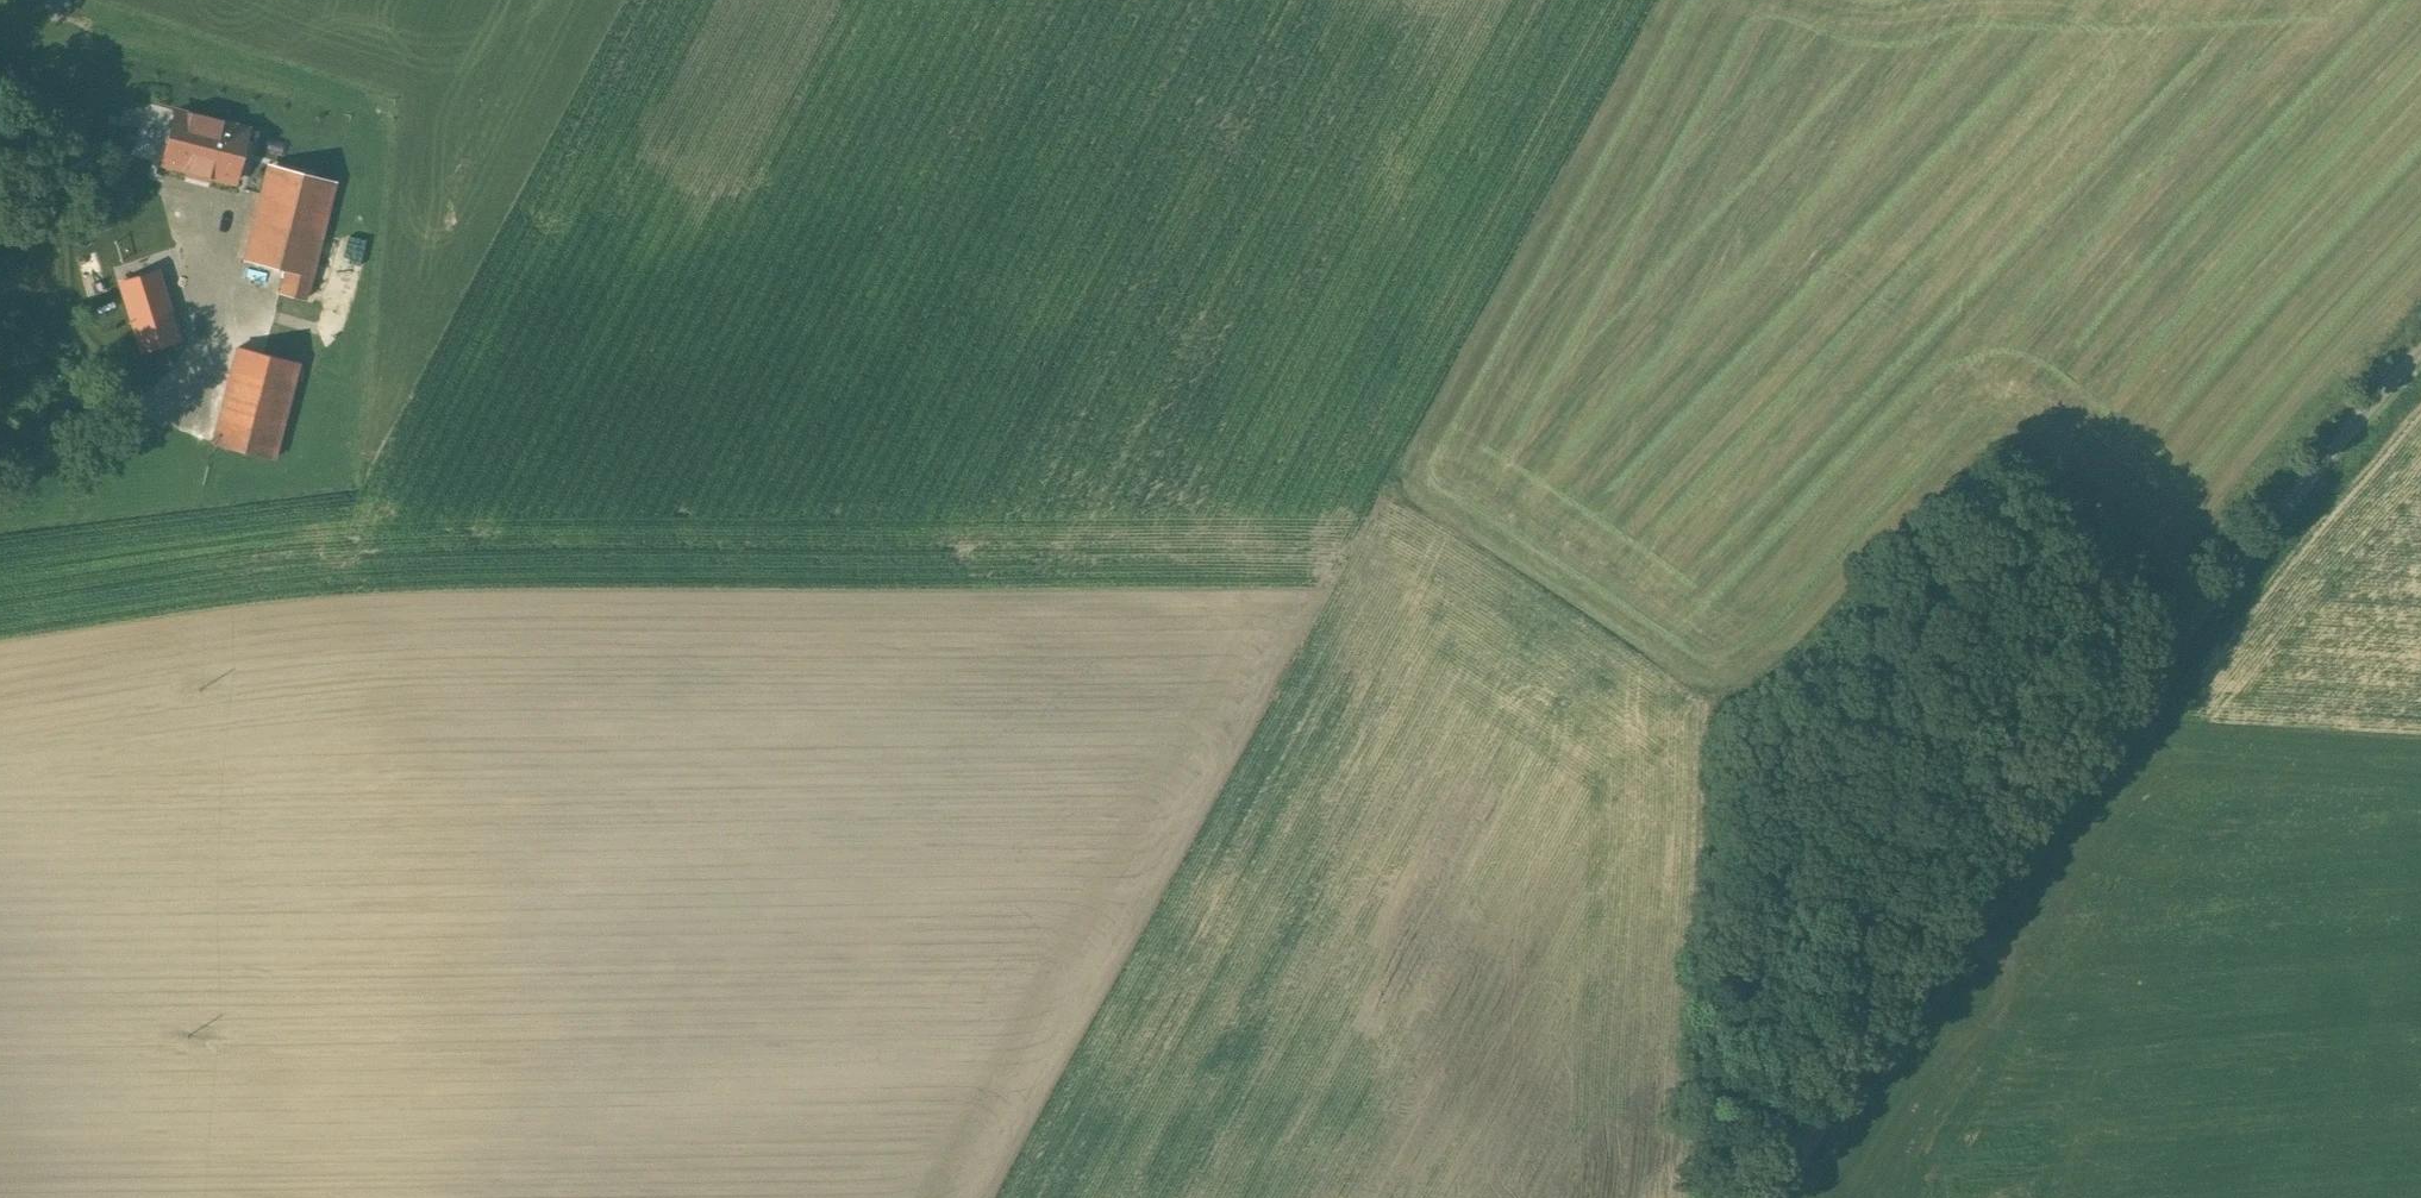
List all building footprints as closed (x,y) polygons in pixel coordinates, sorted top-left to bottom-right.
[(69,2),(69,0),(43,0),(48,11),(69,2)] [(156,122),(145,161),(227,186),(245,127),(177,106),(171,126),(156,122)] [(345,133),(273,114),(235,255),(280,267),(274,289),(301,296),(324,212),(333,214),(336,205),(326,202),(345,133)] [(154,263),(114,276),(137,347),(177,335),(154,263)] [(296,360),(237,345),(212,439),(272,455),(296,360)]
